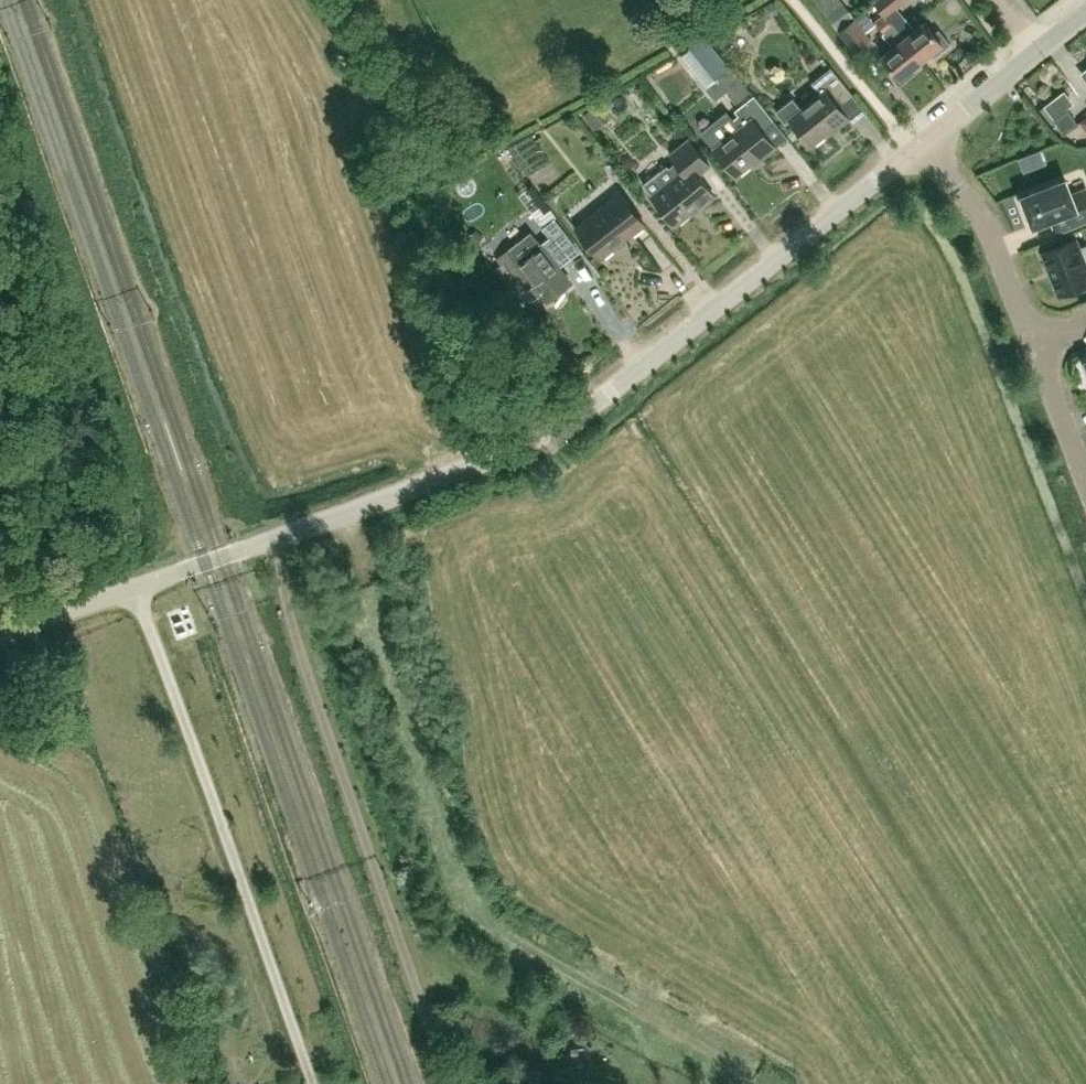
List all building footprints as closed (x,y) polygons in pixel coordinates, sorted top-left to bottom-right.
[(823,8),(835,0),(817,0),(823,8)] [(939,30),(935,33),(925,20),(914,29),(904,16),(902,17),(894,7),(902,0),(875,0),(874,1),(884,13),(920,59),(931,51),(934,55),(950,43),(939,30)] [(844,5),(829,17),(839,31),(855,18),(844,5)] [(750,37),(780,21),(772,6),(742,23),(750,37)] [(920,59),(884,13),(876,20),(885,31),(882,33),(892,46),(882,54),(892,67),(888,71),(898,84),(914,72),(910,67),(920,59)] [(870,38),(855,18),(839,31),(855,50),(870,38)] [(723,30),(713,38),(721,47),(727,42),(728,37),(723,30)] [(718,77),(731,67),(707,35),(693,46),(717,78),(718,77)] [(718,77),(738,102),(751,91),(731,67),(718,77)] [(849,117),(839,105),(853,94),(831,67),(812,82),(820,92),(801,107),(793,97),(775,111),(784,123),(790,118),(811,145),(835,126),(837,127),(849,117)] [(682,70),(624,92),(634,119),(692,97),(682,70)] [(1045,104),(1055,120),(1063,133),(1079,123),(1068,107),(1074,103),(1065,90),(1045,104)] [(736,175),(759,156),(761,158),(776,146),(761,128),(773,118),(754,94),(735,109),(745,122),(730,135),(722,126),(714,127),(709,130),(707,137),(736,175)] [(607,118),(597,105),(583,115),(594,129),(607,118)] [(670,154),(676,161),(669,167),(667,164),(643,183),(675,224),(699,205),(700,207),(715,195),(698,174),(710,165),(689,138),(670,154)] [(538,190),(553,179),(542,165),(527,177),(538,190)] [(1071,194),(1066,179),(1023,196),(1025,201),(1021,202),(1028,221),(1032,219),(1034,225),(1052,218),(1057,231),(1085,220),(1085,189),(1071,194)] [(601,257),(645,222),(620,191),(576,227),(601,257)] [(543,226),(566,258),(578,249),(555,218),(543,226)] [(548,298),(570,280),(532,231),(509,250),(519,263),(509,271),(517,282),(529,274),(548,298)] [(649,234),(640,240),(661,272),(670,266),(649,234)] [(1075,239),(1044,251),(1061,292),(1085,282),(1085,267),(1085,244),(1078,247),(1075,239)] [(358,570),(371,567),(367,548),(354,551),(358,570)]
